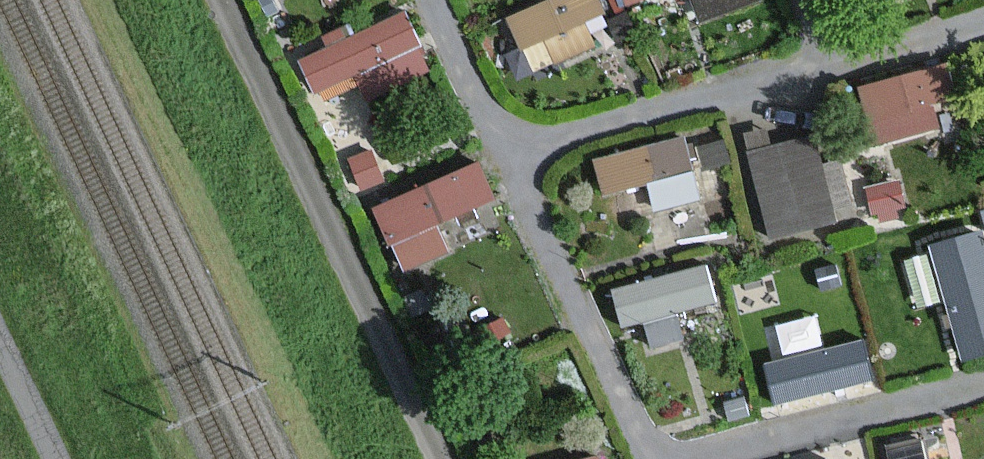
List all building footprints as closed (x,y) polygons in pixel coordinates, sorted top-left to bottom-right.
[(320,103),(433,58),(410,0),(405,0),(296,43),(320,103)] [(597,39),(584,9),(606,0),(520,0),(509,5),(533,65),(597,39)] [(688,16),(737,0),(683,0),(688,16)] [(871,138),(947,123),(934,57),(858,73),(871,138)] [(817,126),(749,140),(769,230),(836,216),(817,126)] [(600,183),(652,174),(657,200),(701,193),(691,135),(595,151),(600,183)] [(372,198),(403,264),(453,240),(441,215),(501,187),(482,146),(372,198)] [(964,350),(983,345),(983,219),(932,234),(964,350)] [(620,316),(718,303),(712,259),(614,273),(620,316)] [(777,400),(878,368),(865,324),(763,356),(777,400)] [(923,426),(884,436),(890,458),(932,458),(923,426)] [(827,442),(764,458),(832,458),(827,442)] [(548,458),(608,458),(606,449),(548,458)]
